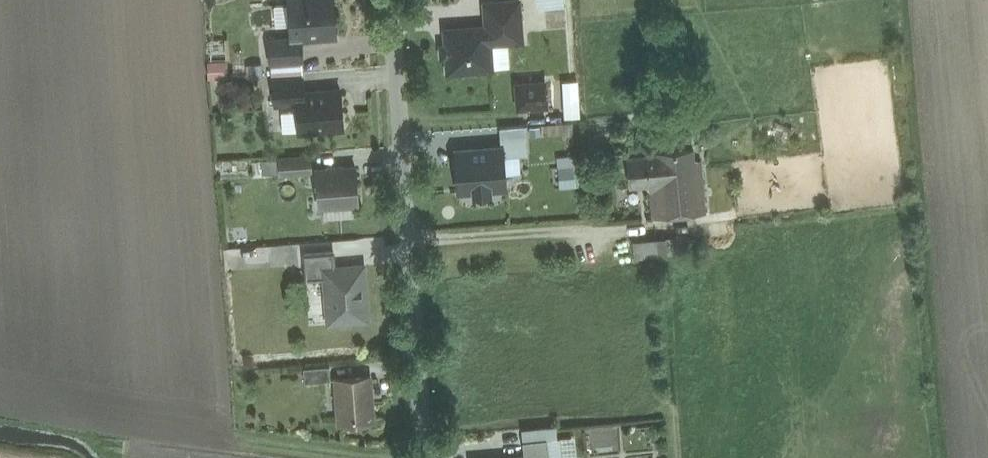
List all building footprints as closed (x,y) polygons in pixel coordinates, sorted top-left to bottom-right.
[(296,35),(307,34),(341,32),(339,0),(294,0),(296,35)] [(529,0),(498,0),(494,0),(496,20),(498,41),(533,37),(529,0)] [(496,20),(447,25),(451,72),(500,68),(498,41),(496,20)] [(270,37),(271,59),(309,56),(307,34),(296,35),(270,37)] [(312,76),(277,78),(279,103),(302,101),(301,93),(313,92),(312,76)] [(556,79),(521,82),(523,106),(558,103),(556,79)] [(313,92),(301,93),(302,101),(304,129),(353,125),(350,89),(313,92)] [(794,141),(797,123),(780,120),(777,138),(794,141)] [(531,150),(528,124),(497,127),(499,146),(512,145),(513,152),(531,150)] [(499,146),(464,149),(468,191),(516,187),(513,152),(512,145),(499,146)] [(702,147),(634,153),(637,183),(653,181),(657,216),(708,211),(702,147)] [(315,153),(282,155),(284,173),(317,170),(315,153)] [(363,165),(319,169),(322,202),(366,199),(363,165)] [(670,255),(670,237),(640,237),(639,254),(670,255)] [(342,250),(306,252),(308,277),(329,276),(329,265),(343,264),(342,250)] [(343,264),(329,265),(329,276),(333,322),(374,319),(370,262),(343,264)] [(335,364),(309,366),(310,380),(336,378),(335,364)] [(379,373),(341,376),(344,421),(382,419),(379,373)] [(576,435),(537,439),(539,451),(539,457),(578,457),(576,435)]
